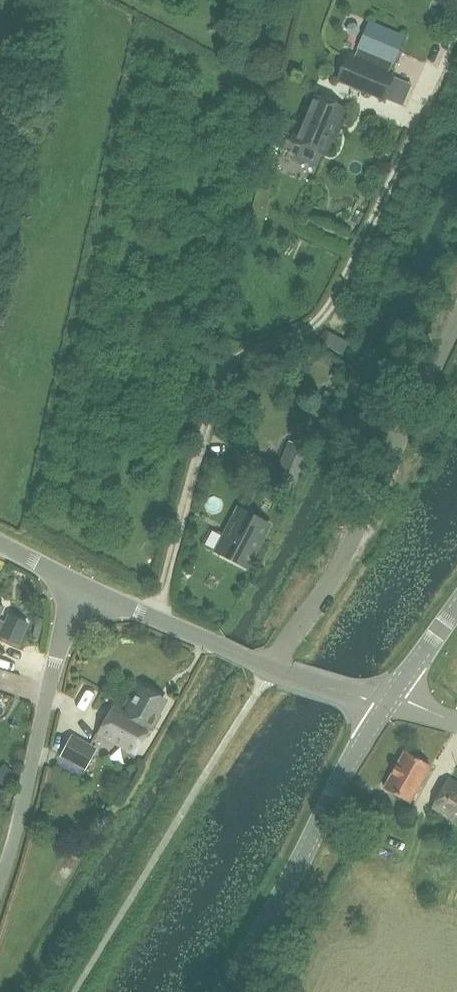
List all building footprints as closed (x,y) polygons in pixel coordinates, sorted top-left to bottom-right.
[(403,28),(367,11),(352,44),(389,60),(403,28)] [(346,58),(336,80),(382,99),(391,77),(346,58)] [(290,78),(300,82),(304,73),(294,68),(290,78)] [(312,96),(293,142),(323,155),(343,108),(312,96)] [(250,213),(265,217),(269,199),(267,198),(269,190),(256,187),(250,213)] [(340,378),(345,368),(337,365),(332,375),(340,378)] [(322,396),(328,399),(331,392),(325,390),(322,396)] [(282,455),(269,488),(288,496),(301,462),(282,455)] [(267,526),(235,510),(213,554),(245,570),(267,526)] [(135,755),(150,728),(152,729),(160,715),(156,713),(163,700),(138,687),(123,714),(110,707),(95,733),(135,755)] [(58,756),(82,770),(94,748),(70,735),(58,756)] [(410,802),(430,766),(404,752),(384,787),(410,802)] [(0,769),(0,783),(4,786),(13,776),(3,766),(0,769)] [(448,777),(429,811),(456,827),(456,782),(448,777)]
